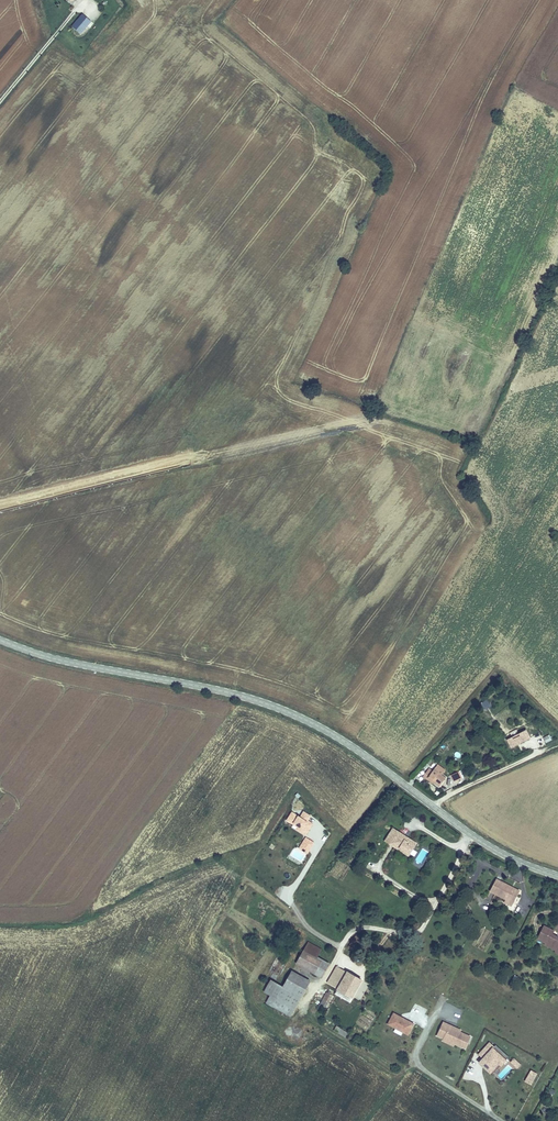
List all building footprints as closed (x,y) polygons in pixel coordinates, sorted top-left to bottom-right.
[(83,14),(73,27),(81,34),(91,21),(83,14)] [(478,702),(488,710),(492,705),(482,698),(478,702)] [(521,732),(514,737),(517,742),(531,735),(528,730),(521,732)] [(545,743),(552,740),(550,735),(543,737),(545,743)] [(430,780),(434,783),(440,787),(447,779),(441,775),(445,770),(438,765),(432,772),(429,770),(423,778),(428,781),(430,780)] [(307,828),(312,820),(309,818),(308,820),(305,818),(306,817),(309,812),(302,808),(298,814),(290,809),(285,817),(292,821),(293,820),(301,825),(302,825),(307,828)] [(293,820),(292,821),(296,823),(295,826),(305,832),(307,828),(302,825),(301,825),(293,820)] [(389,843),(395,832),(397,830),(392,827),(384,839),(389,843)] [(416,842),(406,836),(403,837),(395,832),(389,843),(397,848),(399,846),(409,853),(416,842)] [(305,835),(301,842),(306,845),(304,849),(307,850),(313,839),(305,835)] [(408,855),(409,853),(399,846),(397,848),(408,855)] [(485,890),(501,899),(509,903),(516,888),(493,875),(485,890)] [(547,941),(546,943),(556,948),(556,949),(557,951),(557,938),(550,934),(551,930),(553,929),(543,923),(540,929),(548,933),(545,937),(548,939),(547,941)] [(536,935),(547,941),(548,939),(545,937),(548,933),(540,929),(536,935)] [(358,949),(362,937),(356,934),(351,947),(358,949)] [(303,966),(312,972),(319,961),(314,958),(318,950),(307,943),(300,957),(306,961),(303,966)] [(296,962),(303,966),(306,961),(300,957),(296,962)] [(319,961),(312,972),(320,977),(326,965),(319,961)] [(379,976),(385,968),(377,962),(371,970),(379,976)] [(327,984),(351,998),(361,981),(337,967),(327,984)] [(293,968),(283,984),(295,992),(306,976),(293,968)] [(306,976),(295,992),(288,1003),(294,1007),(312,980),(306,976)] [(273,977),(265,988),(271,992),(288,1003),(295,992),(283,984),(273,977)] [(288,1003),(271,992),(266,999),(289,1014),(294,1007),(288,1003)] [(326,993),(318,1006),(324,1010),(333,996),(326,993)] [(413,1021),(393,1011),(387,1022),(395,1026),(395,1024),(403,1029),(403,1030),(408,1032),(413,1021)] [(452,1026),(445,1023),(439,1036),(446,1039),(447,1037),(457,1042),(456,1044),(467,1049),(472,1037),(461,1033),(451,1028),(452,1026)] [(332,1031),(343,1037),(347,1033),(335,1025),(332,1031)] [(457,1042),(447,1037),(446,1039),(445,1041),(455,1046),(456,1044),(457,1042)] [(491,1040),(484,1048),(488,1052),(482,1057),(479,1061),(483,1065),(487,1061),(493,1067),(498,1061),(501,1064),(508,1055),(491,1040)] [(488,1052),(484,1048),(478,1054),(482,1057),(488,1052)] [(493,1067),(487,1061),(483,1065),(492,1073),(501,1064),(498,1061),(493,1067)] [(531,1085),(537,1073),(530,1069),(524,1082),(531,1085)]
